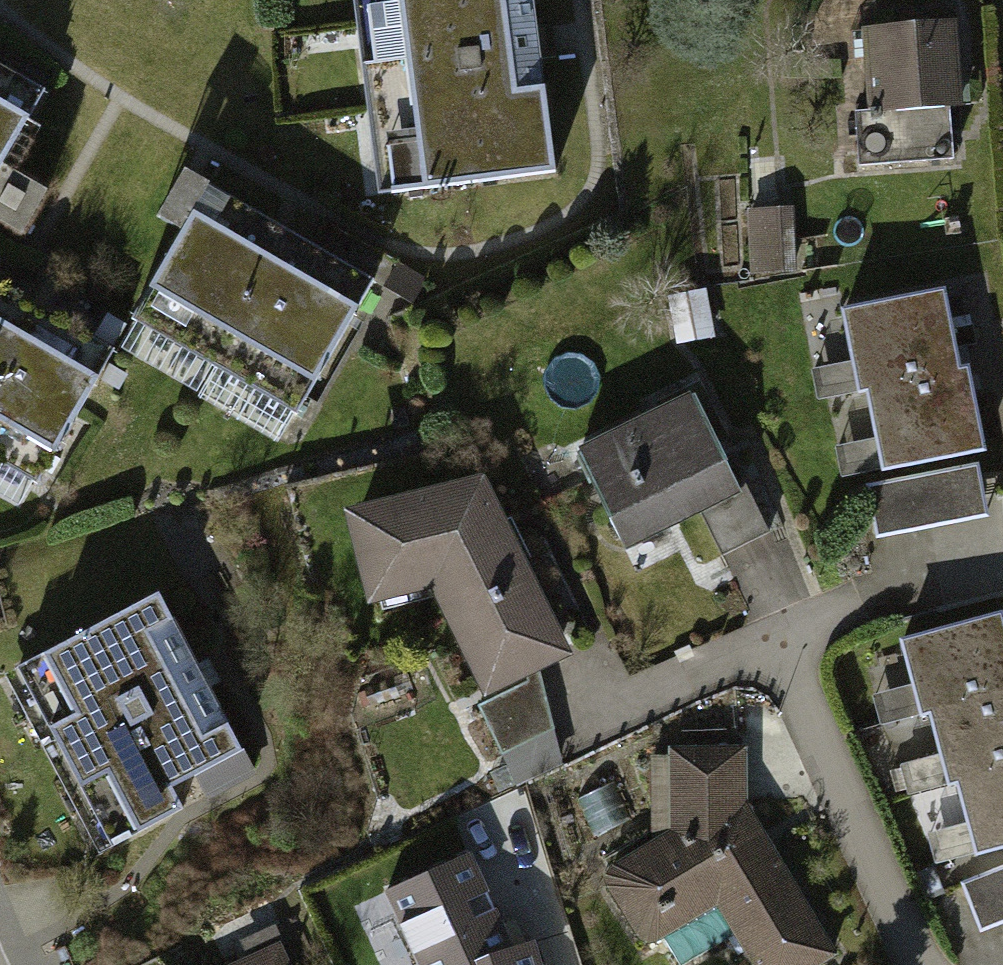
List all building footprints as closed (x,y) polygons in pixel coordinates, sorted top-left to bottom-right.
[(385,195),(557,172),(534,0),(359,0),(385,195)] [(952,24),(851,30),(853,59),(868,58),(871,110),(856,111),(859,164),(951,159),(948,105),(957,104),(952,24)] [(0,101),(0,187),(33,119),(0,101)] [(353,298),(193,211),(148,293),(308,380),(353,298)] [(942,289),(840,308),(856,390),(866,388),(958,371),(942,289)] [(0,333),(0,433),(58,462),(99,384),(0,333)] [(958,371),(866,388),(882,469),(984,450),(969,368),(958,371)] [(682,396),(572,455),(620,544),(730,485),(682,396)] [(25,504),(45,469),(0,443),(0,489),(25,504)] [(866,483),(875,534),(986,514),(976,463),(866,483)] [(478,473),(347,507),(368,598),(431,589),(489,689),(565,649),(478,473)] [(145,594),(29,657),(121,825),(237,762),(145,594)] [(898,638),(917,711),(927,709),(1002,689),(1002,632),(997,612),(898,638)] [(513,777),(570,761),(547,677),(489,692),(513,777)] [(927,709),(948,783),(958,780),(1002,768),(1002,689),(927,709)] [(661,745),(661,830),(594,865),(626,935),(706,906),(751,964),(799,964),(836,942),(743,800),(738,740),(661,745)] [(958,780),(977,853),(1002,846),(1002,768),(958,780)] [(516,951),(472,856),(383,894),(416,964),(473,964),(474,964),(516,951)] [(960,881),(980,930),(1002,921),(1002,863),(960,881)] [(216,964),(282,964),(271,940),(216,964)] [(533,945),(516,951),(474,964),(473,964),(539,964),(533,945)]
